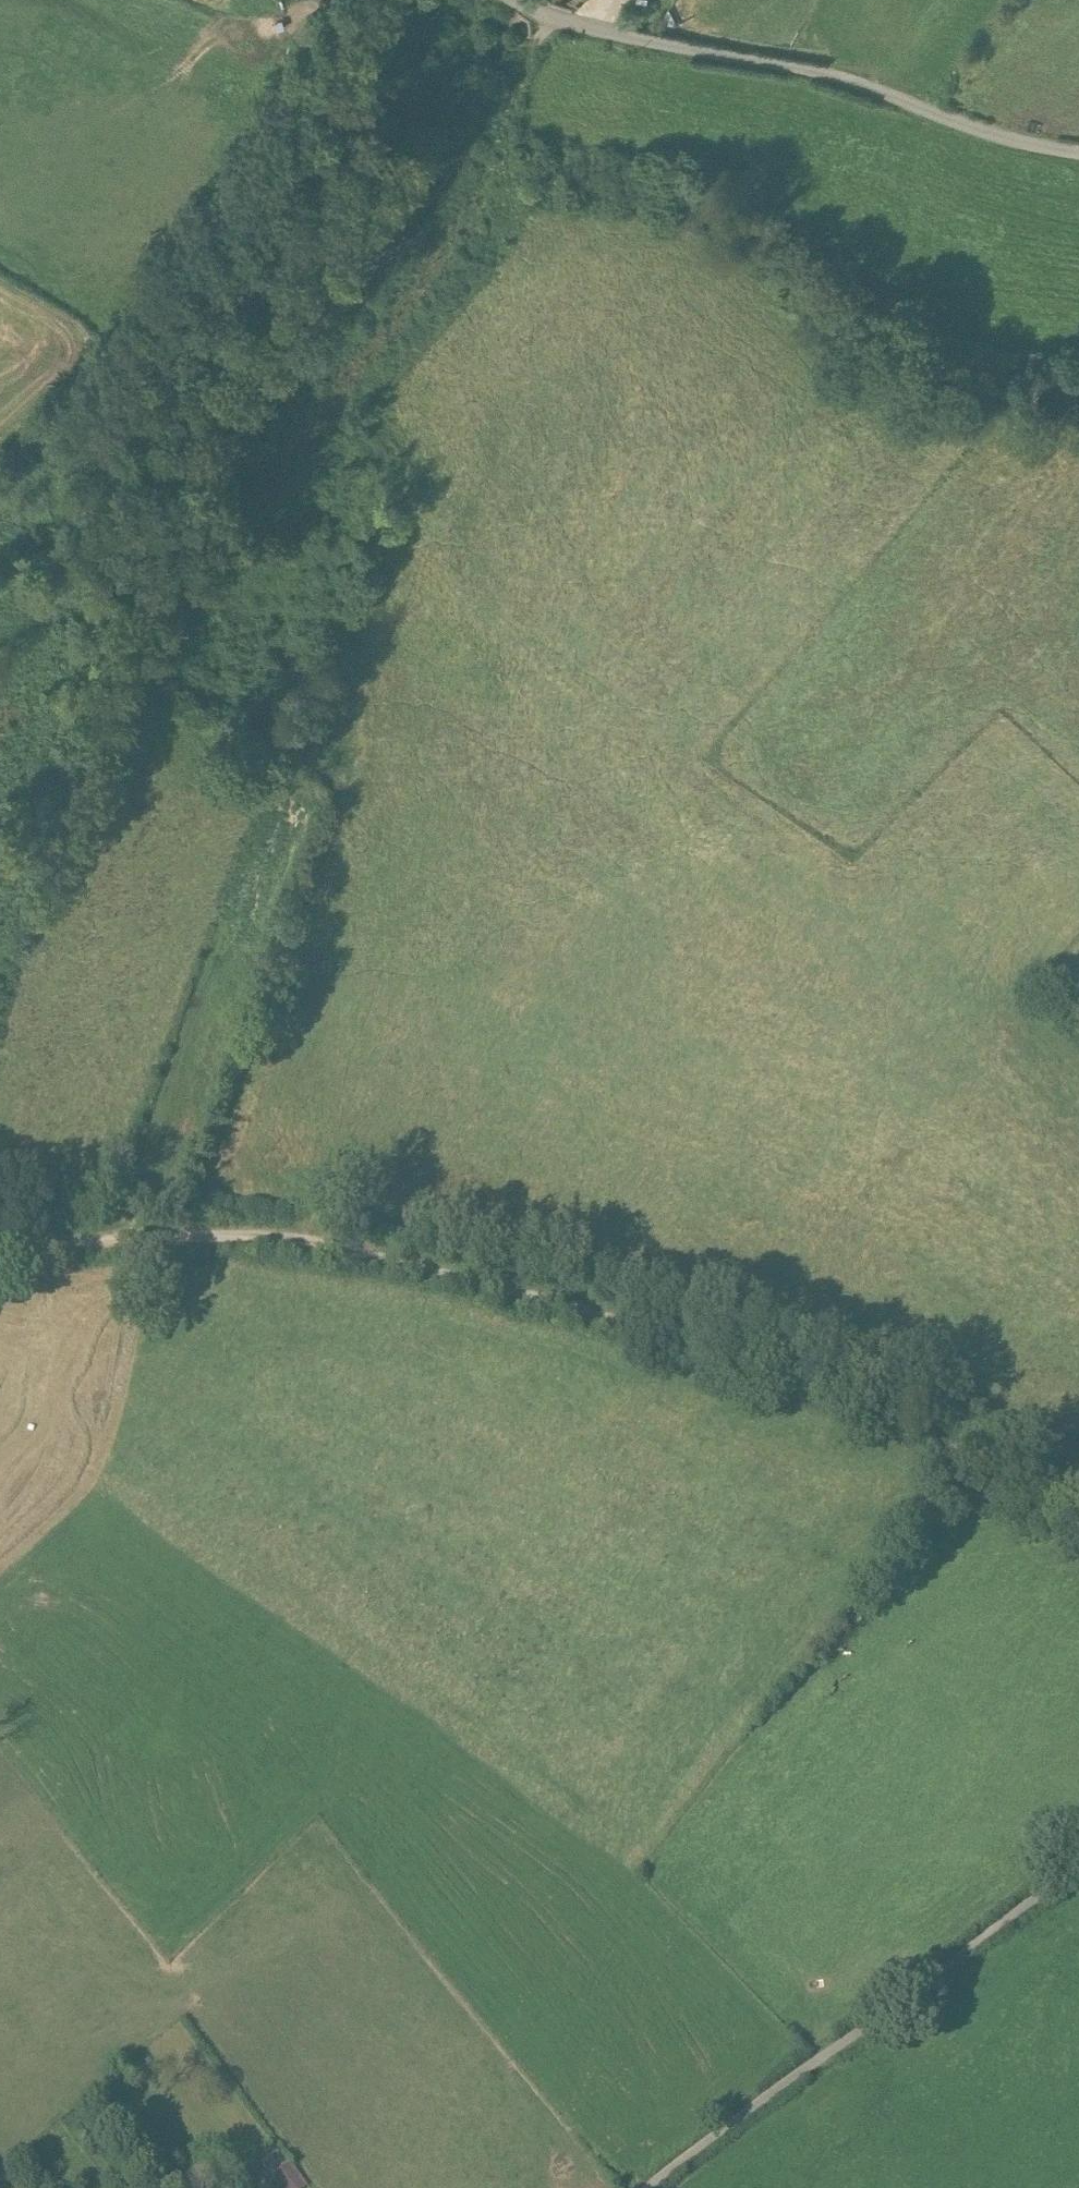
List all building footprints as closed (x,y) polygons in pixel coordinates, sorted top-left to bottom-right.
[(266,2164),(285,2187),(302,2187),(308,2184),(282,2151),(266,2164)]
